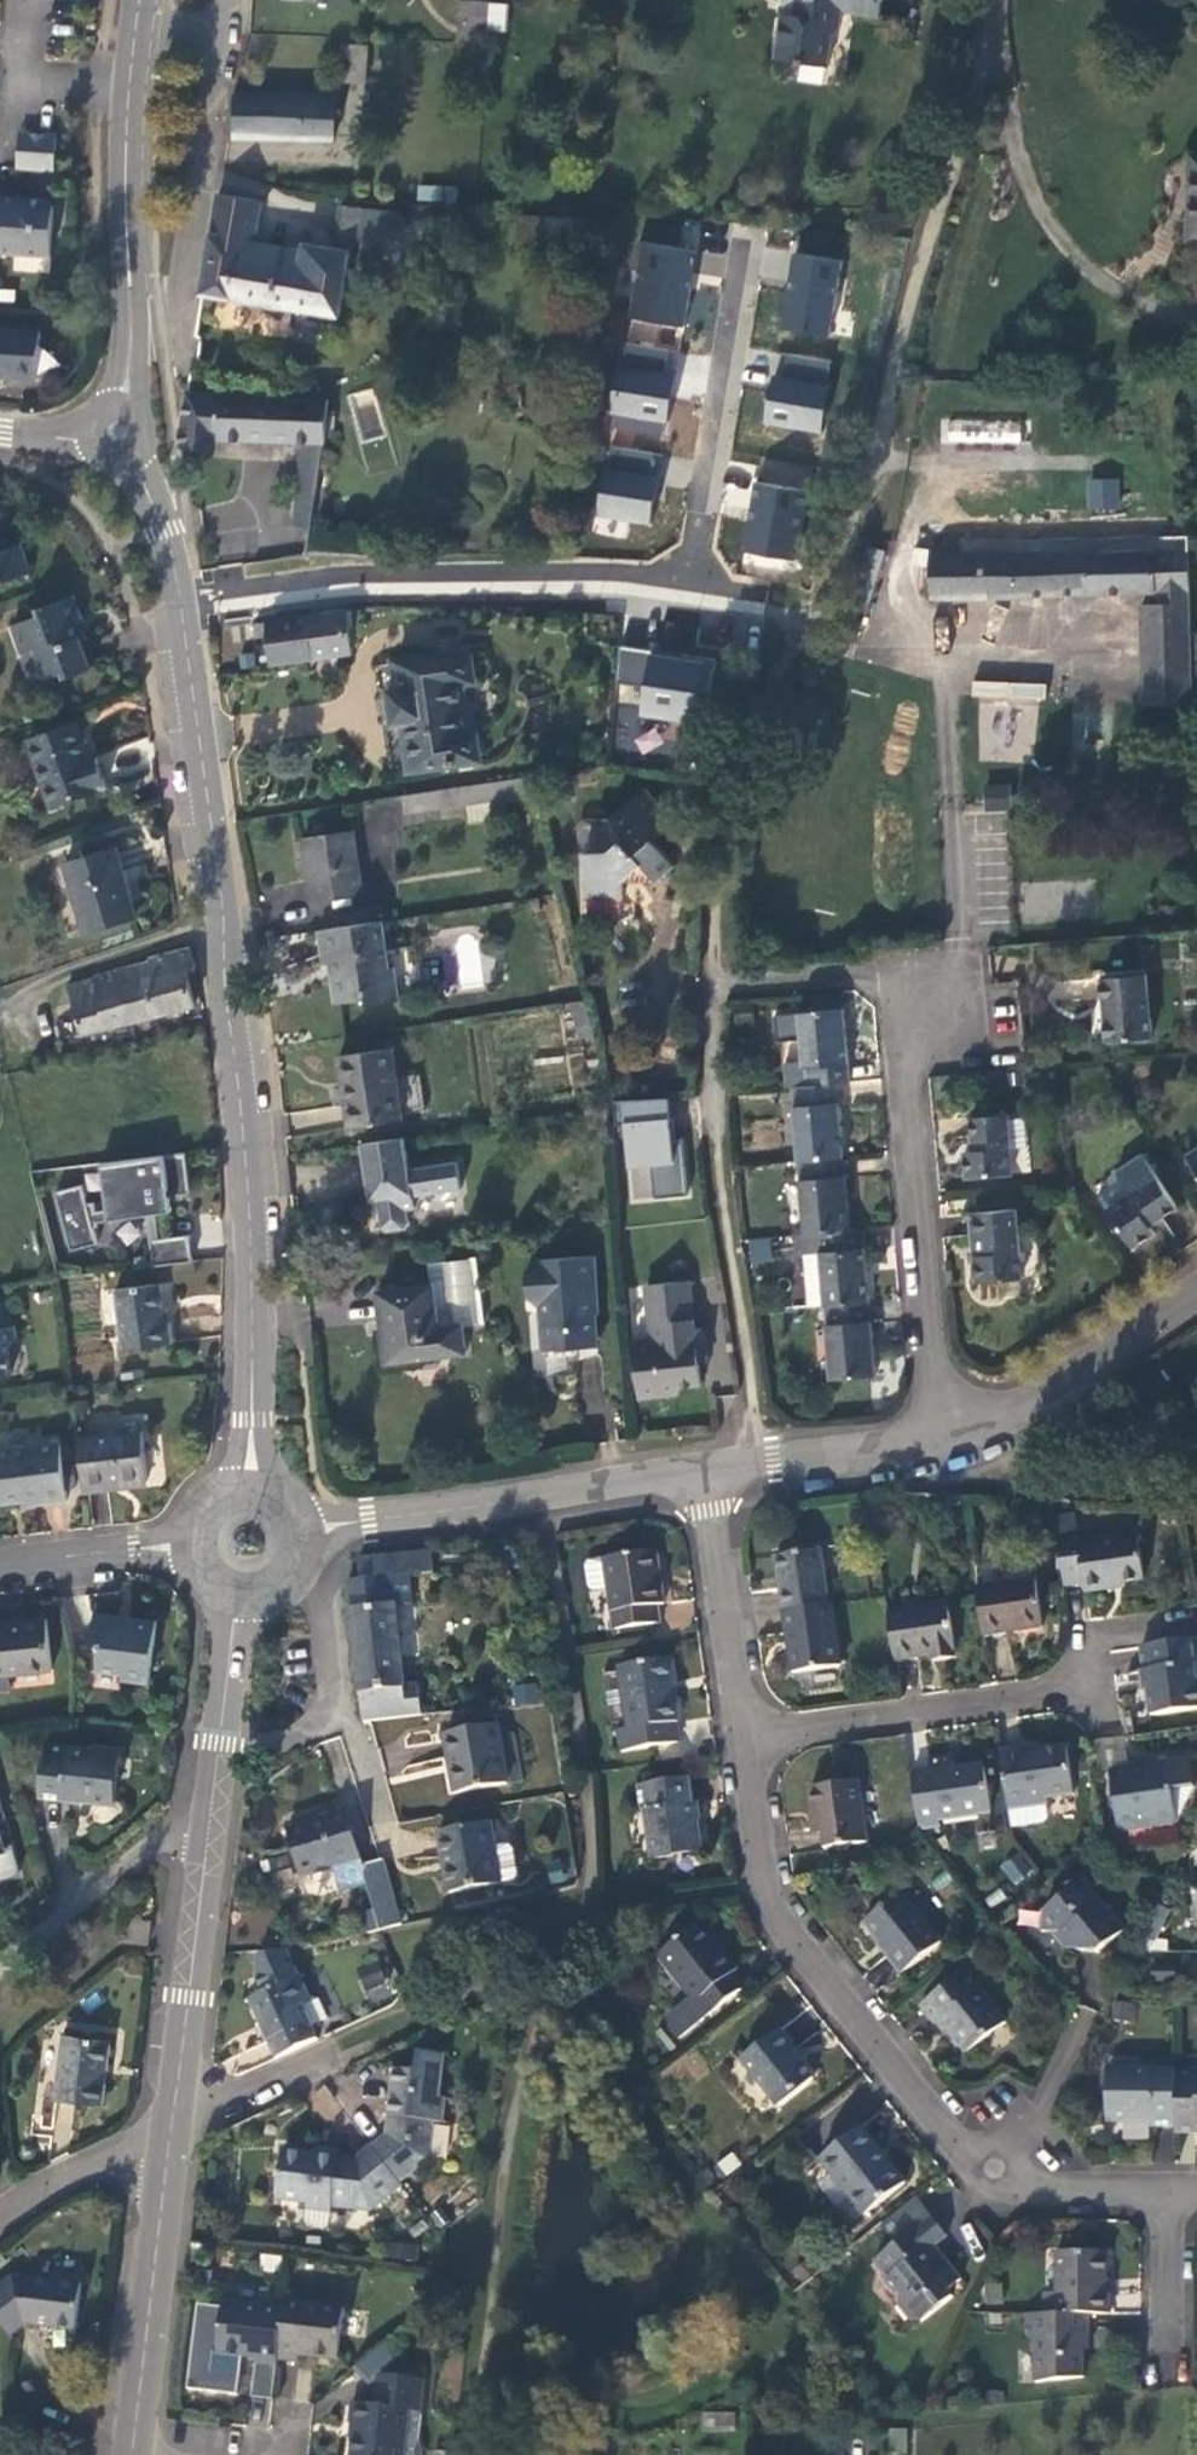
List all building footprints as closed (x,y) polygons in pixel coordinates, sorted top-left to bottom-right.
[(437,38),(469,39),(471,0),(439,0),(437,38)] [(847,5),(871,8),(872,0),(785,0),(783,8),(772,7),(766,52),(819,59),(823,27),(833,20),(835,3),(847,5)] [(359,43),(333,41),(330,78),(357,80),(359,43)] [(226,133),(327,135),(328,89),(227,87),(226,133)] [(11,162),(26,163),(28,128),(15,127),(11,162)] [(26,163),(49,164),(51,129),(28,128),(26,163)] [(1184,152),(1182,236),(1196,236),(1196,153),(1184,152)] [(0,192),(0,249),(42,252),(46,200),(42,200),(38,194),(28,193),(23,199),(12,198),(12,193),(0,192)] [(212,233),(256,239),(261,198),(219,193),(212,233)] [(414,222),(452,223),(453,204),(433,203),(433,201),(415,200),(414,222)] [(204,294),(339,316),(350,318),(354,296),(344,294),(351,251),(348,251),(351,235),(361,236),(368,250),(410,223),(402,211),(368,209),(342,203),(335,248),(304,243),(303,250),(301,263),(245,254),(246,247),(255,243),(256,239),(212,233),(202,293),(204,294)] [(565,231),(566,212),(540,211),(539,230),(565,231)] [(565,231),(583,232),(583,213),(566,212),(565,231)] [(303,250),(255,243),(246,247),(245,254),(301,263),(303,250)] [(697,259),(639,252),(628,332),(686,339),(697,259)] [(850,272),(793,266),(786,333),(843,339),(850,272)] [(0,319),(0,367),(31,369),(34,320),(0,319)] [(607,429),(665,435),(673,366),(615,359),(607,429)] [(836,376),(777,372),(773,430),(831,434),(836,376)] [(209,430),(212,389),(183,387),(181,386),(176,425),(209,430)] [(296,438),(315,440),(321,395),(212,389),(209,430),(209,432),(212,433),(296,438)] [(940,417),(940,443),(1021,445),(1021,419),(940,417)] [(210,447),(212,433),(209,432),(209,430),(176,425),(172,441),(210,447)] [(287,518),(304,520),(315,440),(296,438),(287,518)] [(620,535),(621,522),(650,524),(656,467),(600,461),(593,532),(620,535)] [(1120,509),(1118,478),(1087,480),(1088,511),(1120,509)] [(816,486),(757,482),(752,566),(810,570),(816,486)] [(25,565),(15,537),(0,542),(0,573),(25,565)] [(1139,597),(1141,696),(1189,696),(1183,545),(1084,548),(1084,545),(1043,550),(978,552),(978,548),(924,550),(925,593),(1152,584),(1162,583),(1162,596),(1153,596),(1139,597)] [(1152,584),(1153,596),(1162,596),(1162,583),(1152,584)] [(74,587),(39,599),(41,606),(12,616),(21,642),(33,638),(44,670),(62,664),(64,668),(89,660),(74,614),(82,611),(74,587)] [(347,647),(341,605),(302,610),(309,653),(347,647)] [(263,616),(270,659),(309,653),(302,610),(263,616)] [(396,717),(399,741),(407,740),(407,743),(468,736),(467,724),(461,725),(455,677),(466,675),(463,646),(388,656),(392,683),(382,684),(387,718),(396,717)] [(706,727),(713,658),(618,649),(615,684),(638,686),(637,702),(619,701),(614,750),(673,756),(676,724),(706,727)] [(971,680),(970,698),(1045,702),(1046,684),(971,680)] [(79,714),(26,731),(48,798),(106,779),(95,744),(89,746),(79,714)] [(470,754),(468,736),(407,743),(410,762),(470,754)] [(401,763),(410,762),(407,743),(407,740),(399,741),(401,763)] [(1010,784),(983,784),(984,809),(1010,809),(1010,784)] [(604,816),(574,817),(568,822),(568,849),(574,850),(580,898),(618,897),(617,882),(638,863),(650,877),(668,861),(646,836),(667,819),(638,786),(604,816)] [(344,825),(296,833),(307,898),(327,895),(329,902),(346,899),(345,892),(354,890),(344,825)] [(113,840),(63,852),(80,923),(130,911),(113,840)] [(380,962),(372,916),(308,925),(314,959),(319,958),(325,999),(359,994),(360,1000),(390,996),(385,962),(380,962)] [(186,941),(142,952),(143,956),(156,1008),(188,999),(179,964),(188,962),(186,941)] [(143,956),(87,970),(92,990),(100,1022),(156,1008),(143,956)] [(1141,1031),(1136,970),(1094,974),(1099,1035),(1141,1031)] [(75,1028),(100,1022),(92,990),(67,997),(75,1028)] [(796,1056),(798,1079),(829,1076),(841,1075),(835,1004),(792,1008),(796,1056)] [(391,1114),(381,1042),(332,1049),(339,1096),(336,1097),(340,1121),(391,1114)] [(780,1058),(781,1081),(786,1080),(798,1079),(796,1056),(780,1058)] [(786,1080),(792,1154),(835,1150),(829,1076),(798,1079),(786,1080)] [(670,1137),(665,1096),(610,1101),(612,1123),(623,1122),(628,1165),(649,1163),(653,1198),(687,1195),(680,1136),(670,1137)] [(1004,1109),(965,1112),(967,1145),(958,1146),(960,1170),(1003,1166),(1001,1144),(1019,1142),(1017,1113),(1005,1114),(1004,1109)] [(399,1163),(394,1131),(352,1138),(361,1194),(369,1193),(374,1220),(380,1224),(395,1222),(400,1214),(398,1202),(406,1201),(404,1189),(454,1182),(450,1156),(399,1163)] [(1180,1151),(1196,1177),(1196,1140),(1180,1151)] [(182,1230),(151,1234),(148,1208),(164,1206),(162,1191),(183,1189),(178,1148),(94,1158),(99,1202),(87,1204),(86,1195),(79,1195),(74,1178),(48,1185),(63,1244),(90,1237),(85,1221),(89,1220),(89,1216),(139,1210),(146,1261),(185,1256),(182,1230)] [(792,1154),(798,1227),(841,1223),(835,1150),(792,1154)] [(1134,1159),(1113,1173),(1123,1188),(1145,1174),(1134,1159)] [(1090,1188),(1125,1240),(1145,1226),(1139,1218),(1167,1200),(1148,1172),(1145,1174),(1123,1188),(1113,1173),(1090,1188)] [(1013,1271),(1007,1205),(963,1209),(969,1275),(1013,1271)] [(861,1296),(854,1222),(841,1223),(798,1227),(788,1228),(790,1248),(799,1248),(813,1247),(818,1300),(861,1296)] [(769,1237),(746,1240),(749,1265),(772,1262),(769,1237)] [(799,1248),(803,1301),(818,1300),(813,1247),(799,1248)] [(585,1250),(529,1254),(529,1256),(517,1263),(519,1293),(527,1299),(531,1300),(534,1345),(588,1341),(585,1309),(589,1308),(585,1250)] [(417,1258),(420,1281),(367,1287),(375,1357),(454,1348),(451,1320),(473,1318),(465,1253),(417,1258)] [(641,1330),(623,1332),(628,1393),(668,1390),(667,1383),(691,1380),(688,1347),(697,1347),(694,1321),(686,1321),(681,1273),(637,1277),(641,1316),(640,1316),(641,1330)] [(152,1279),(109,1284),(116,1342),(165,1336),(162,1315),(156,1316),(152,1279)] [(866,1369),(861,1296),(818,1300),(824,1372),(866,1369)] [(134,1423),(71,1431),(77,1486),(102,1483),(101,1478),(140,1473),(134,1423)] [(0,1443),(0,1495),(35,1490),(36,1496),(60,1493),(53,1436),(0,1443)] [(1068,1531),(1049,1534),(1056,1580),(1074,1577),(1076,1588),(1097,1585),(1097,1580),(1136,1575),(1130,1534),(1096,1539),(1095,1534),(1069,1538),(1068,1531)] [(355,1574),(340,1576),(356,1712),(356,1715),(414,1708),(411,1678),(397,1680),(388,1599),(384,1600),(380,1570),(403,1568),(427,1565),(425,1545),(353,1553),(355,1574)] [(771,1552),(778,1609),(822,1603),(814,1545),(771,1552)] [(647,1547),(597,1554),(608,1625),(649,1620),(646,1602),(655,1601),(647,1547)] [(380,1570),(384,1600),(388,1599),(407,1597),(403,1568),(380,1570)] [(1031,1579),(969,1589),(976,1636),(1038,1627),(1031,1579)] [(942,1602),(880,1611),(887,1658),(949,1650),(942,1602)] [(830,1664),(822,1603),(778,1609),(786,1670),(830,1664)] [(149,1613),(88,1606),(85,1636),(94,1637),(91,1662),(116,1665),(115,1671),(142,1675),(149,1613)] [(0,1616),(0,1684),(3,1683),(0,1668),(44,1662),(38,1611),(36,1611),(0,1616)] [(1194,1658),(1191,1636),(1133,1644),(1142,1711),(1191,1704),(1185,1659),(1194,1658)] [(663,1656),(613,1664),(613,1668),(594,1671),(602,1719),(619,1716),(620,1724),(610,1725),(613,1747),(667,1738),(665,1722),(668,1717),(662,1679),(666,1678),(663,1656)] [(511,1685),(514,1705),(540,1700),(537,1680),(511,1685)] [(489,1720),(438,1728),(449,1787),(499,1778),(489,1720)] [(38,1737),(33,1789),(66,1794),(76,1789),(107,1793),(110,1773),(105,1767),(108,1740),(84,1737),(83,1742),(38,1737)] [(1016,1744),(992,1747),(1002,1806),(1039,1800),(1041,1800),(1040,1792),(1068,1787),(1061,1744),(1017,1751),(1016,1744)] [(921,1766),(903,1769),(912,1824),(930,1822),(929,1817),(983,1809),(976,1762),(945,1767),(943,1756),(920,1760),(921,1766)] [(1183,1758),(1104,1770),(1112,1827),(1169,1819),(1164,1785),(1187,1782),(1183,1758)] [(681,1776),(629,1784),(632,1804),(637,1803),(645,1853),(692,1846),(681,1776)] [(861,1839),(851,1778),(805,1785),(812,1825),(815,1824),(819,1846),(861,1839)] [(1041,1819),(1039,1800),(1002,1806),(1005,1824),(1041,1819)] [(332,1883),(360,1875),(356,1863),(339,1804),(282,1821),(298,1873),(326,1864),(332,1883)] [(443,1887),(494,1878),(488,1841),(484,1819),(433,1828),(443,1887)] [(500,1839),(488,1841),(494,1878),(505,1876),(512,1868),(506,1845),(500,1839)] [(1023,1851),(1000,1863),(1011,1884),(1034,1872),(1023,1851)] [(369,1908),(375,1928),(399,1922),(378,1857),(356,1863),(360,1875),(369,1908)] [(1120,1930),(1078,1878),(1041,1906),(1035,1929),(1072,1933),(1073,1947),(1097,1948),(1120,1930)] [(934,1940),(898,1895),(862,1924),(881,1947),(883,1956),(895,1971),(934,1940)] [(355,1912),(361,1932),(375,1928),(369,1908),(355,1912)] [(692,1922),(648,1956),(680,1996),(685,2003),(691,1999),(699,2010),(699,2011),(734,1984),(725,1972),(729,1969),(692,1922)] [(255,2021),(270,2054),(312,2034),(297,2000),(302,1998),(277,1943),(257,1949),(256,1967),(265,1990),(251,1997),(256,2008),(261,2019),(255,2021)] [(375,1960),(354,1971),(372,2005),(393,1994),(375,1960)] [(1170,1961),(1150,1961),(1150,1974),(1170,1974),(1170,1961)] [(997,2021),(959,1971),(918,2003),(929,2018),(934,2015),(960,2049),(997,2021)] [(677,2026),(699,2010),(691,1999),(685,2003),(680,1996),(664,2008),(677,2026)] [(677,2026),(664,2008),(656,2014),(656,2025),(665,2036),(677,2026)] [(770,2026),(733,2055),(770,2102),(805,2075),(791,2057),(793,2055),(770,2026)] [(106,2034),(58,2029),(51,2091),(99,2097),(104,2053),(106,2034)] [(384,2138),(372,2149),(373,2151),(395,2179),(425,2154),(428,2126),(435,2124),(438,2100),(432,2099),(437,2057),(413,2055),(411,2077),(391,2075),(384,2138)] [(1167,2055),(1167,2067),(1168,2123),(1168,2128),(1193,2128),(1193,2116),(1196,2116),(1196,2067),(1193,2067),(1193,2055),(1167,2055)] [(1146,2123),(1168,2123),(1167,2067),(1103,2067),(1103,2116),(1146,2116),(1146,2123)] [(852,2126),(812,2159),(855,2211),(895,2179),(852,2126)] [(361,2206),(395,2179),(373,2151),(356,2166),(282,2158),(278,2197),(298,2199),(298,2204),(324,2207),(324,2202),(361,2206)] [(875,2222),(890,2242),(923,2215),(909,2196),(875,2222)] [(890,2242),(872,2257),(889,2278),(889,2296),(904,2314),(913,2316),(921,2315),(948,2293),(943,2285),(956,2275),(927,2241),(938,2232),(923,2215),(890,2242)] [(1040,2288),(1040,2310),(1084,2310),(1104,2310),(1104,2288),(1101,2288),(1101,2249),(1052,2249),(1052,2288),(1040,2288)] [(0,2280),(0,2326),(3,2331),(13,2322),(42,2324),(43,2319),(69,2322),(72,2298),(74,2273),(48,2270),(47,2276),(12,2272),(0,2280)] [(339,2303),(281,2295),(280,2303),(273,2353),(294,2355),(295,2348),(333,2353),(339,2303)] [(254,2359),(272,2361),(273,2353),(280,2303),(222,2296),(215,2348),(255,2352),(254,2359)] [(1084,2332),(1084,2310),(1040,2310),(1022,2309),(1023,2335),(1031,2353),(1031,2381),(1080,2373),(1080,2332),(1084,2332)] [(362,2387),(369,2388),(371,2368),(381,2365),(368,2349),(346,2366),(362,2387)] [(349,2454),(397,2454),(402,2404),(414,2405),(417,2378),(410,2360),(386,2358),(381,2365),(371,2368),(369,2388),(368,2401),(349,2399),(347,2418),(352,2418),(348,2454),(349,2454)] [(414,2405),(402,2404),(397,2454),(414,2454),(419,2406),(414,2405)] [(705,2426),(733,2427),(733,2413),(705,2412),(705,2426)]
